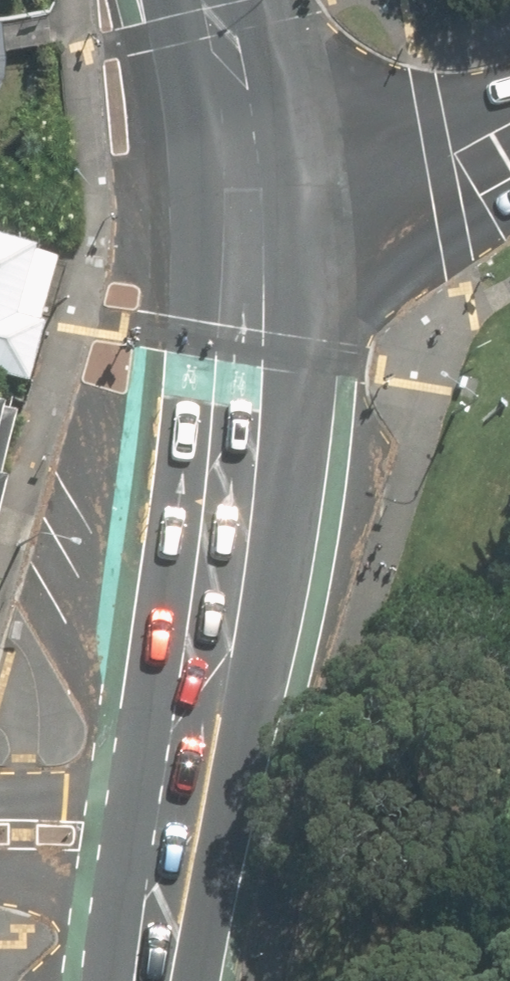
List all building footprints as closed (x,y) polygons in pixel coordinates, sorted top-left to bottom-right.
[(55,260),(0,247),(0,380),(24,386),(55,260)] [(0,416),(0,466),(12,419),(0,416)]
